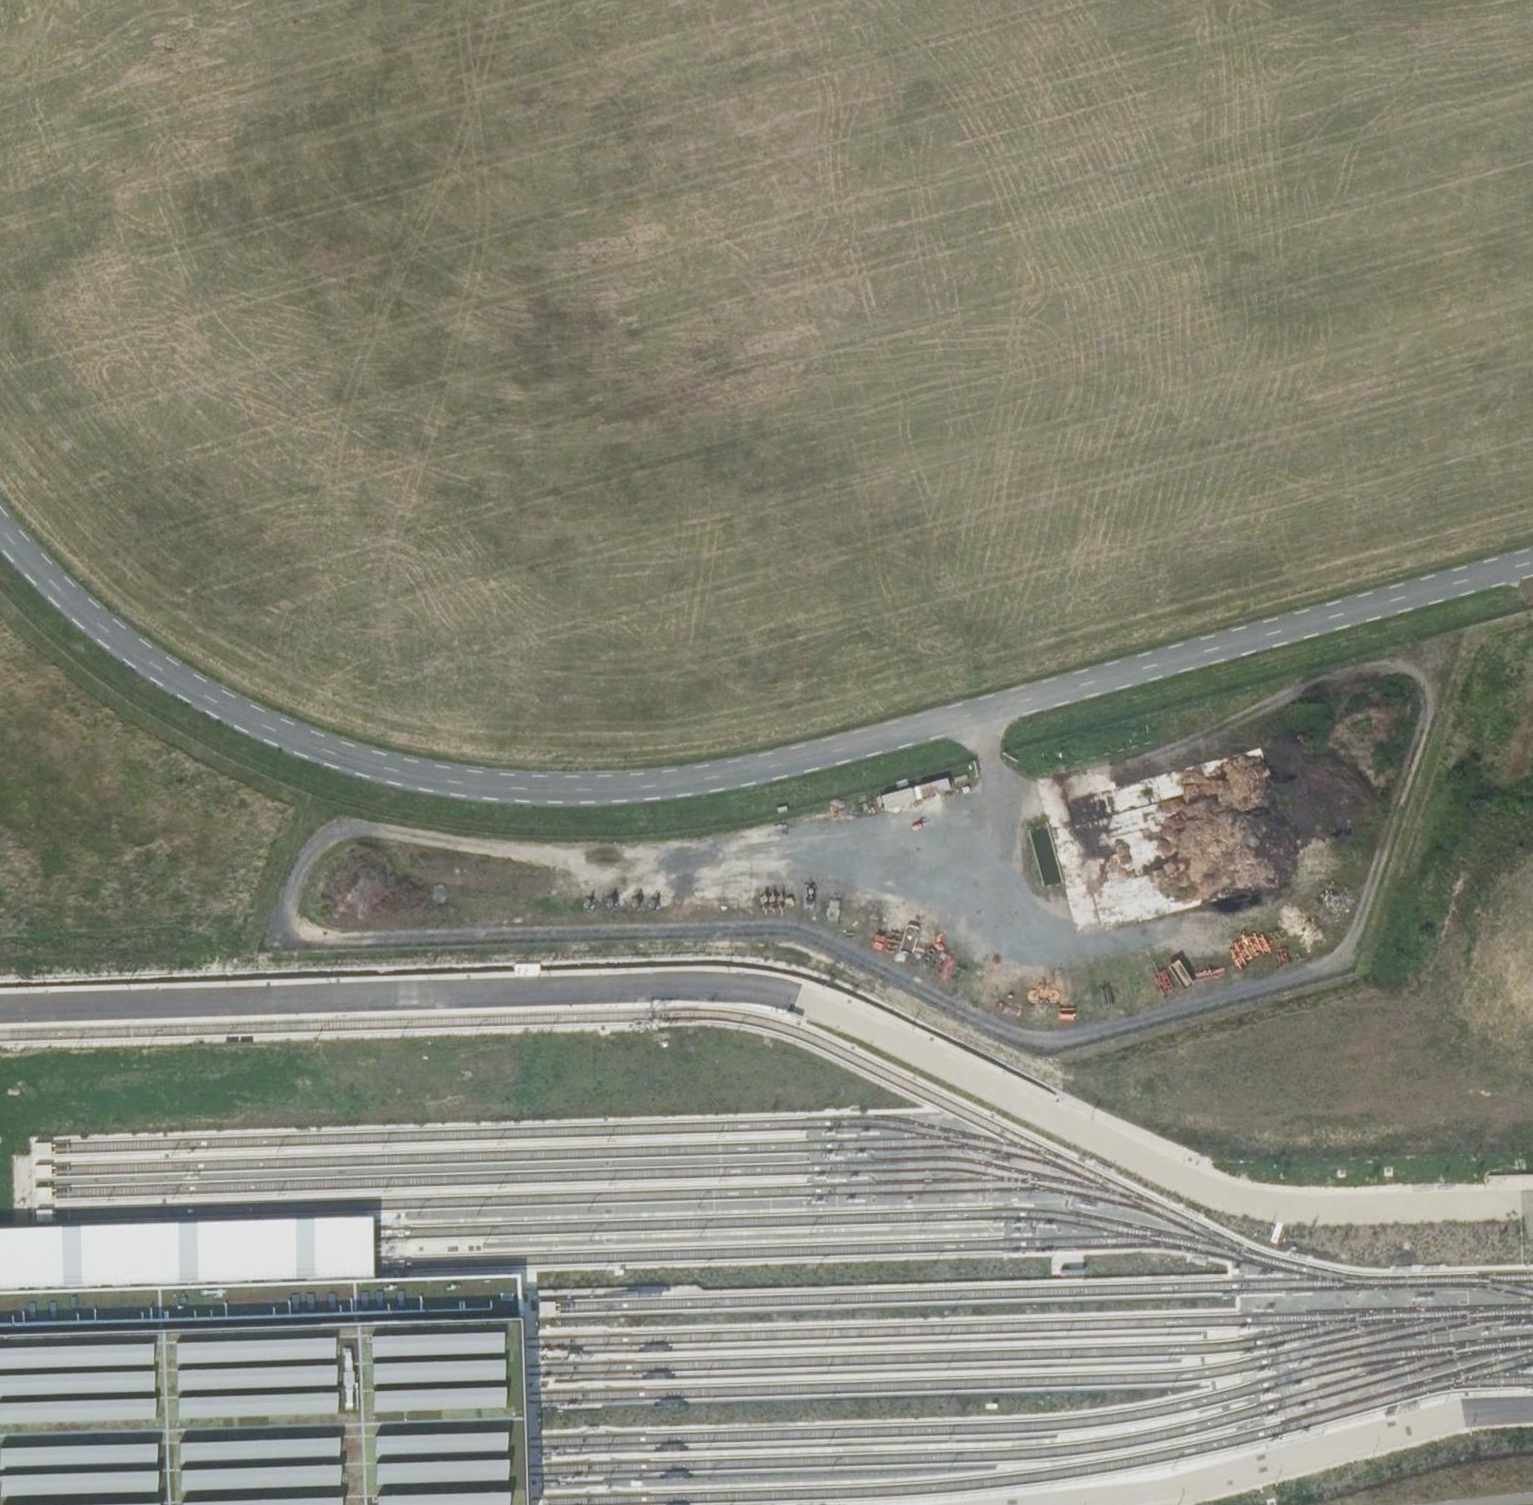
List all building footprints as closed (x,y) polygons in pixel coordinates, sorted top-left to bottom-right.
[(0,1231),(0,1291),(371,1281),(372,1265),(371,1235),(371,1219),(0,1231)] [(526,1503),(524,1471),(524,1443),(520,1399),(519,1372),(519,1343),(519,1273),(371,1281),(0,1291),(0,1504),(526,1504),(526,1503)]
